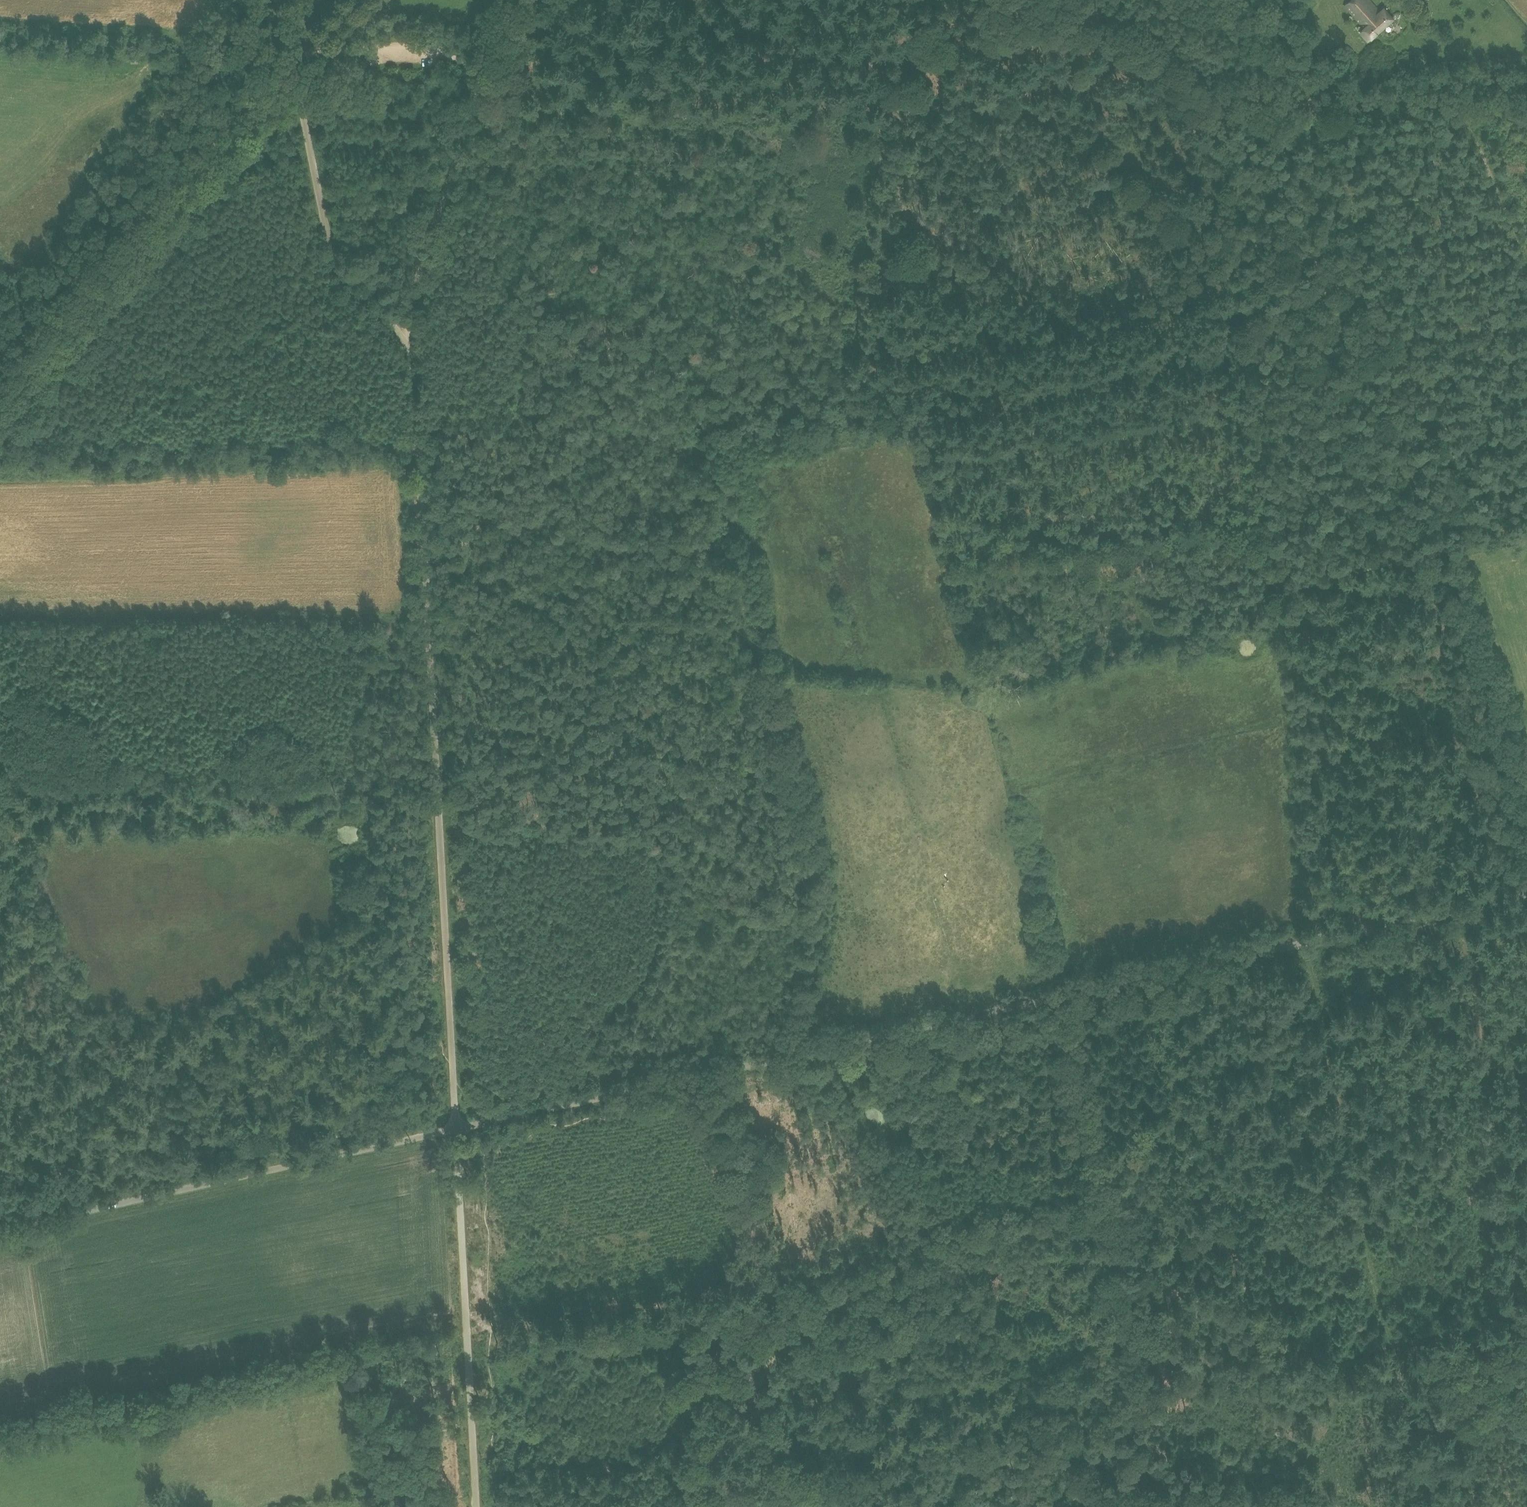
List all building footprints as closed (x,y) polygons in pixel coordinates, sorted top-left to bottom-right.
[(1394,19),(1385,9),(1381,13),(1370,0),(1352,0),(1346,6),(1365,28),(1361,32),(1369,41),(1394,19)]
